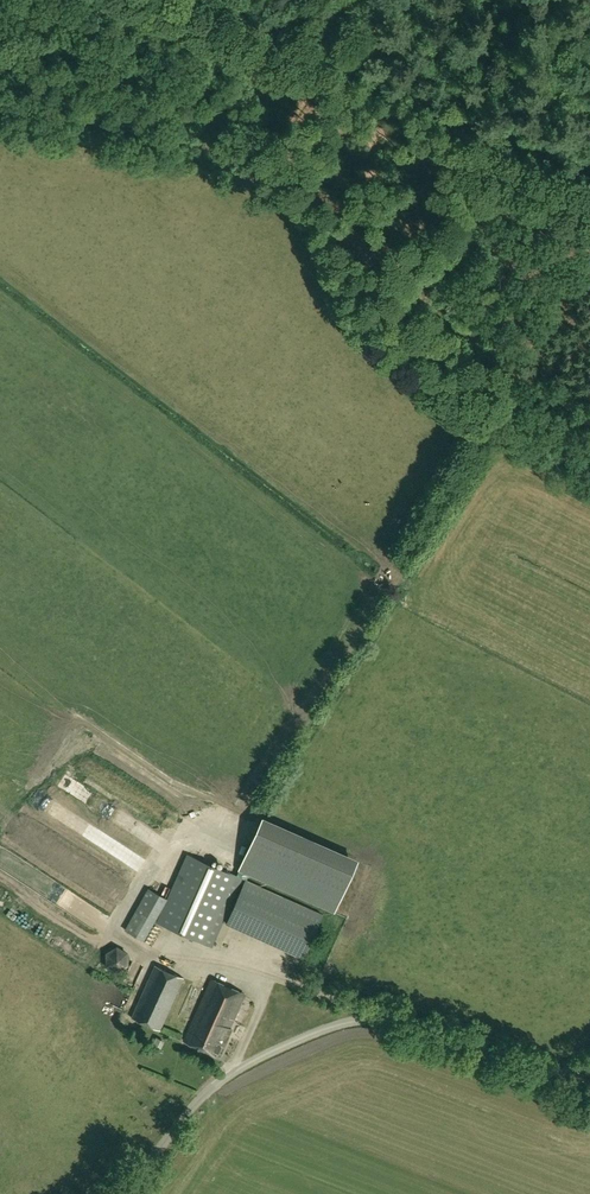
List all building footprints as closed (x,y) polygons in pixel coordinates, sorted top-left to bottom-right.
[(66,831),(80,837),(88,817),(74,811),(66,831)] [(258,826),(239,871),(335,913),(354,868),(258,826)] [(207,944),(237,876),(188,854),(158,923),(207,944)] [(85,861),(77,879),(91,885),(99,867),(85,861)] [(52,899),(61,883),(50,876),(40,893),(52,899)] [(323,915),(247,881),(227,924),(304,958),(323,915)] [(148,888),(124,930),(144,941),(167,898),(148,888)] [(164,934),(156,953),(165,957),(174,938),(164,934)] [(222,948),(228,949),(231,936),(224,935),(222,948)] [(156,965),(131,1017),(160,1031),(184,979),(156,965)] [(244,995),(211,980),(184,1042),(219,1058),(231,1029),(229,1029),(244,995)]
